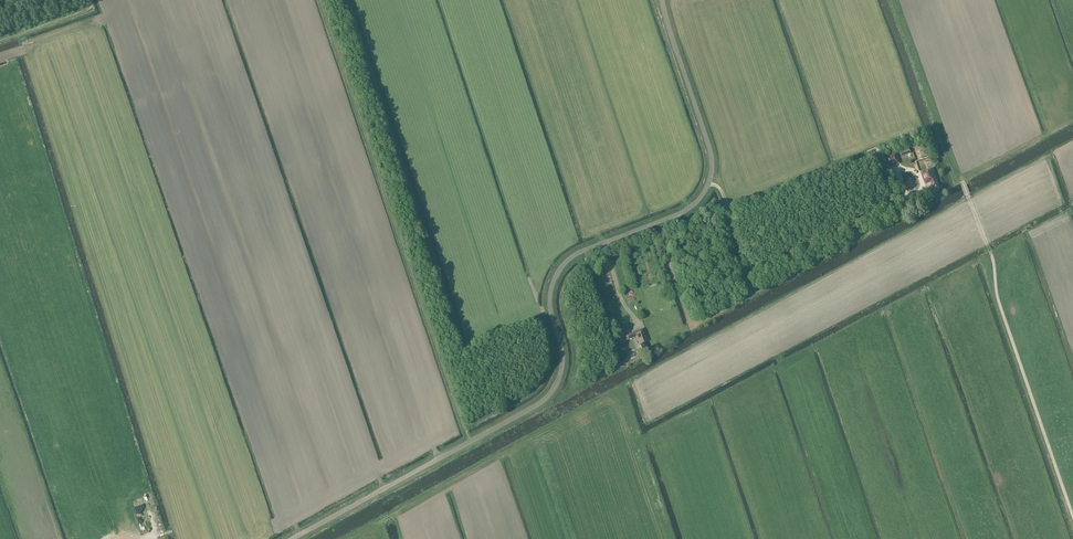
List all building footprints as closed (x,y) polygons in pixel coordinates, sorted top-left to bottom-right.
[(910,147),(900,151),(902,156),(912,152),(910,147)] [(885,157),(889,167),(899,164),(895,153),(885,157)] [(921,173),(925,184),(931,182),(934,189),(939,188),(935,179),(936,178),(933,168),(921,173)] [(641,344),(643,352),(649,350),(646,342),(648,342),(643,329),(625,336),(626,340),(638,336),(641,344)] [(622,331),(616,333),(620,343),(626,341),(622,331)]
